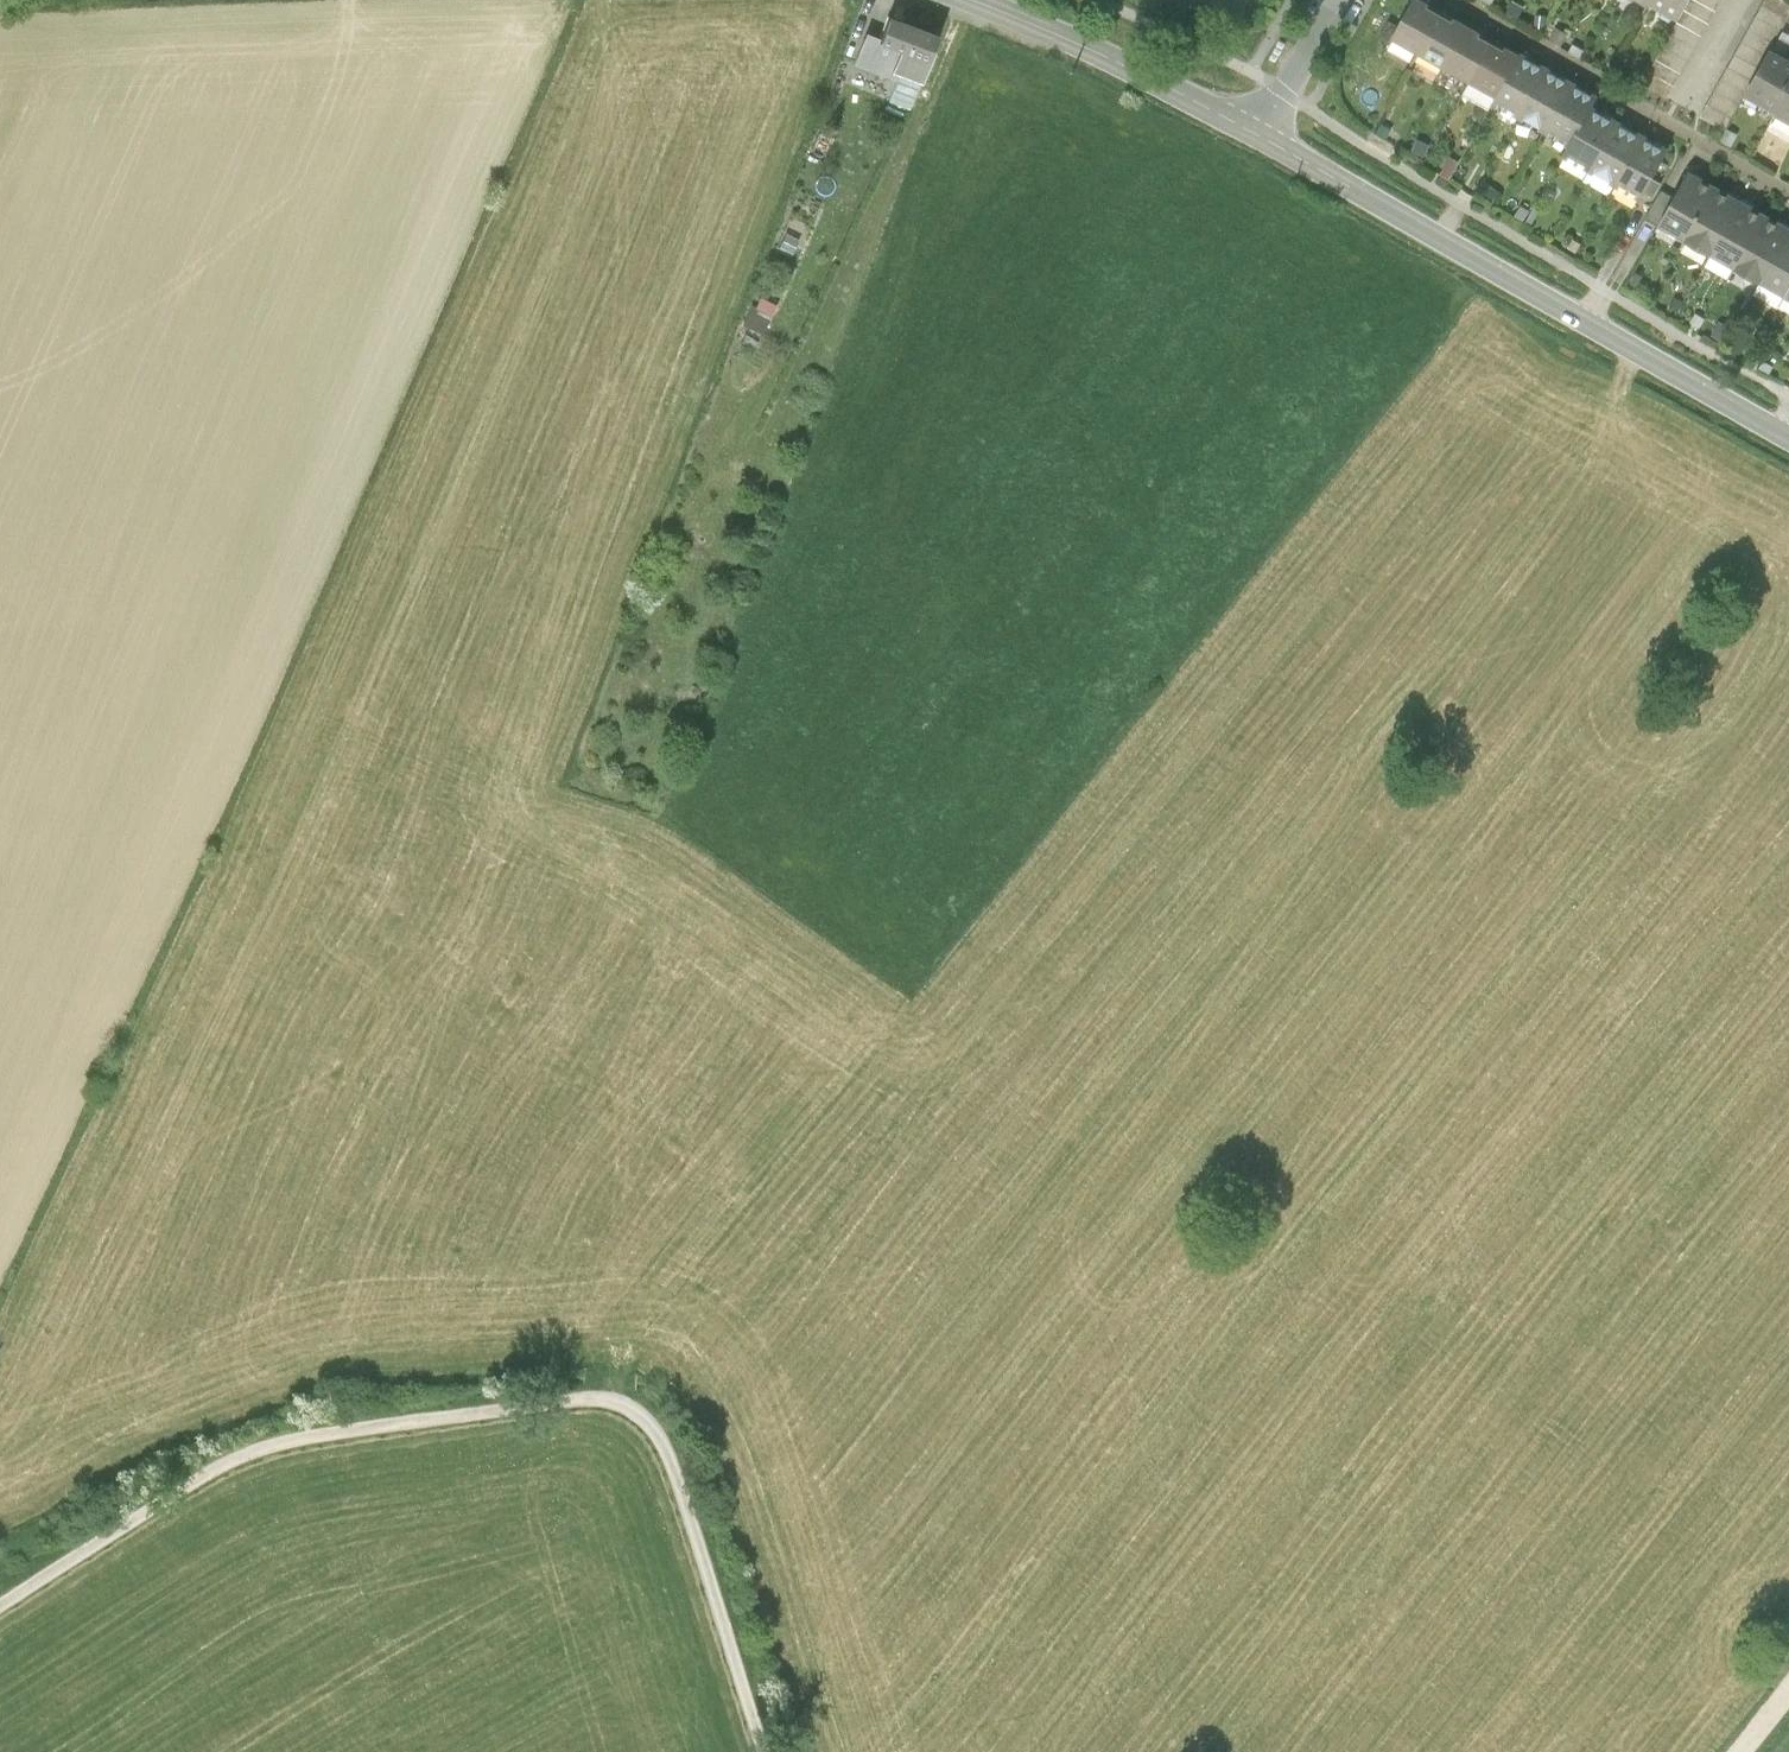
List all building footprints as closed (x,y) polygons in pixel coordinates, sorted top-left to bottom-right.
[(1420,50),(1440,16),(1426,8),(1428,4),(1421,0),(1414,0),(1399,28),(1394,36),(1420,50)] [(1678,18),(1641,85),(1667,98),(1720,0),(1687,0),(1678,18)] [(1652,5),(1678,18),(1687,0),(1655,0),(1652,5)] [(1727,132),(1748,94),(1769,55),(1788,18),(1788,5),(1780,0),(1766,0),(1702,119),(1727,132)] [(1453,24),(1440,16),(1420,50),(1446,65),(1468,26),(1456,19),(1453,24)] [(880,43),(865,42),(857,64),(897,78),(889,100),(912,108),(938,36),(889,19),(880,43)] [(1389,45),(1394,36),(1399,28),(1390,23),(1380,40),(1389,45)] [(1480,33),(1468,26),(1446,65),(1473,80),(1492,45),(1478,37),(1480,33)] [(1505,52),(1492,45),(1473,80),(1499,94),(1521,55),(1508,48),(1505,52)] [(1497,98),(1523,112),(1546,69),(1521,55),(1499,94),(1497,98)] [(1781,112),(1788,96),(1788,66),(1769,55),(1748,94),(1781,112)] [(1523,112),(1548,126),(1572,83),(1546,69),(1523,112)] [(1598,98),(1572,83),(1548,126),(1574,141),(1592,107),(1598,98)] [(1781,112),(1777,118),(1788,124),(1788,96),(1781,112)] [(1568,151),(1593,165),(1617,121),(1592,107),(1574,141),(1568,151)] [(1643,136),(1617,121),(1593,165),(1619,179),(1643,136)] [(1668,150),(1643,136),(1619,179),(1644,193),(1651,180),(1668,150)] [(1660,224),(1685,237),(1713,188),(1689,174),(1676,197),(1660,224)] [(1644,193),(1653,198),(1660,185),(1651,180),(1644,193)] [(1685,237),(1710,251),(1738,201),(1713,188),(1685,237)] [(1646,220),(1659,227),(1660,224),(1676,197),(1663,190),(1646,220)] [(1710,251),(1734,265),(1762,215),(1738,201),(1710,251)] [(1734,265),(1759,279),(1787,229),(1762,215),(1734,265)] [(1783,293),(1788,283),(1788,230),(1787,229),(1759,279),(1783,293)] [(1705,321),(1697,316),(1692,325),(1700,329),(1705,321)] [(1733,331),(1721,324),(1712,337),(1724,345),(1733,331)]
